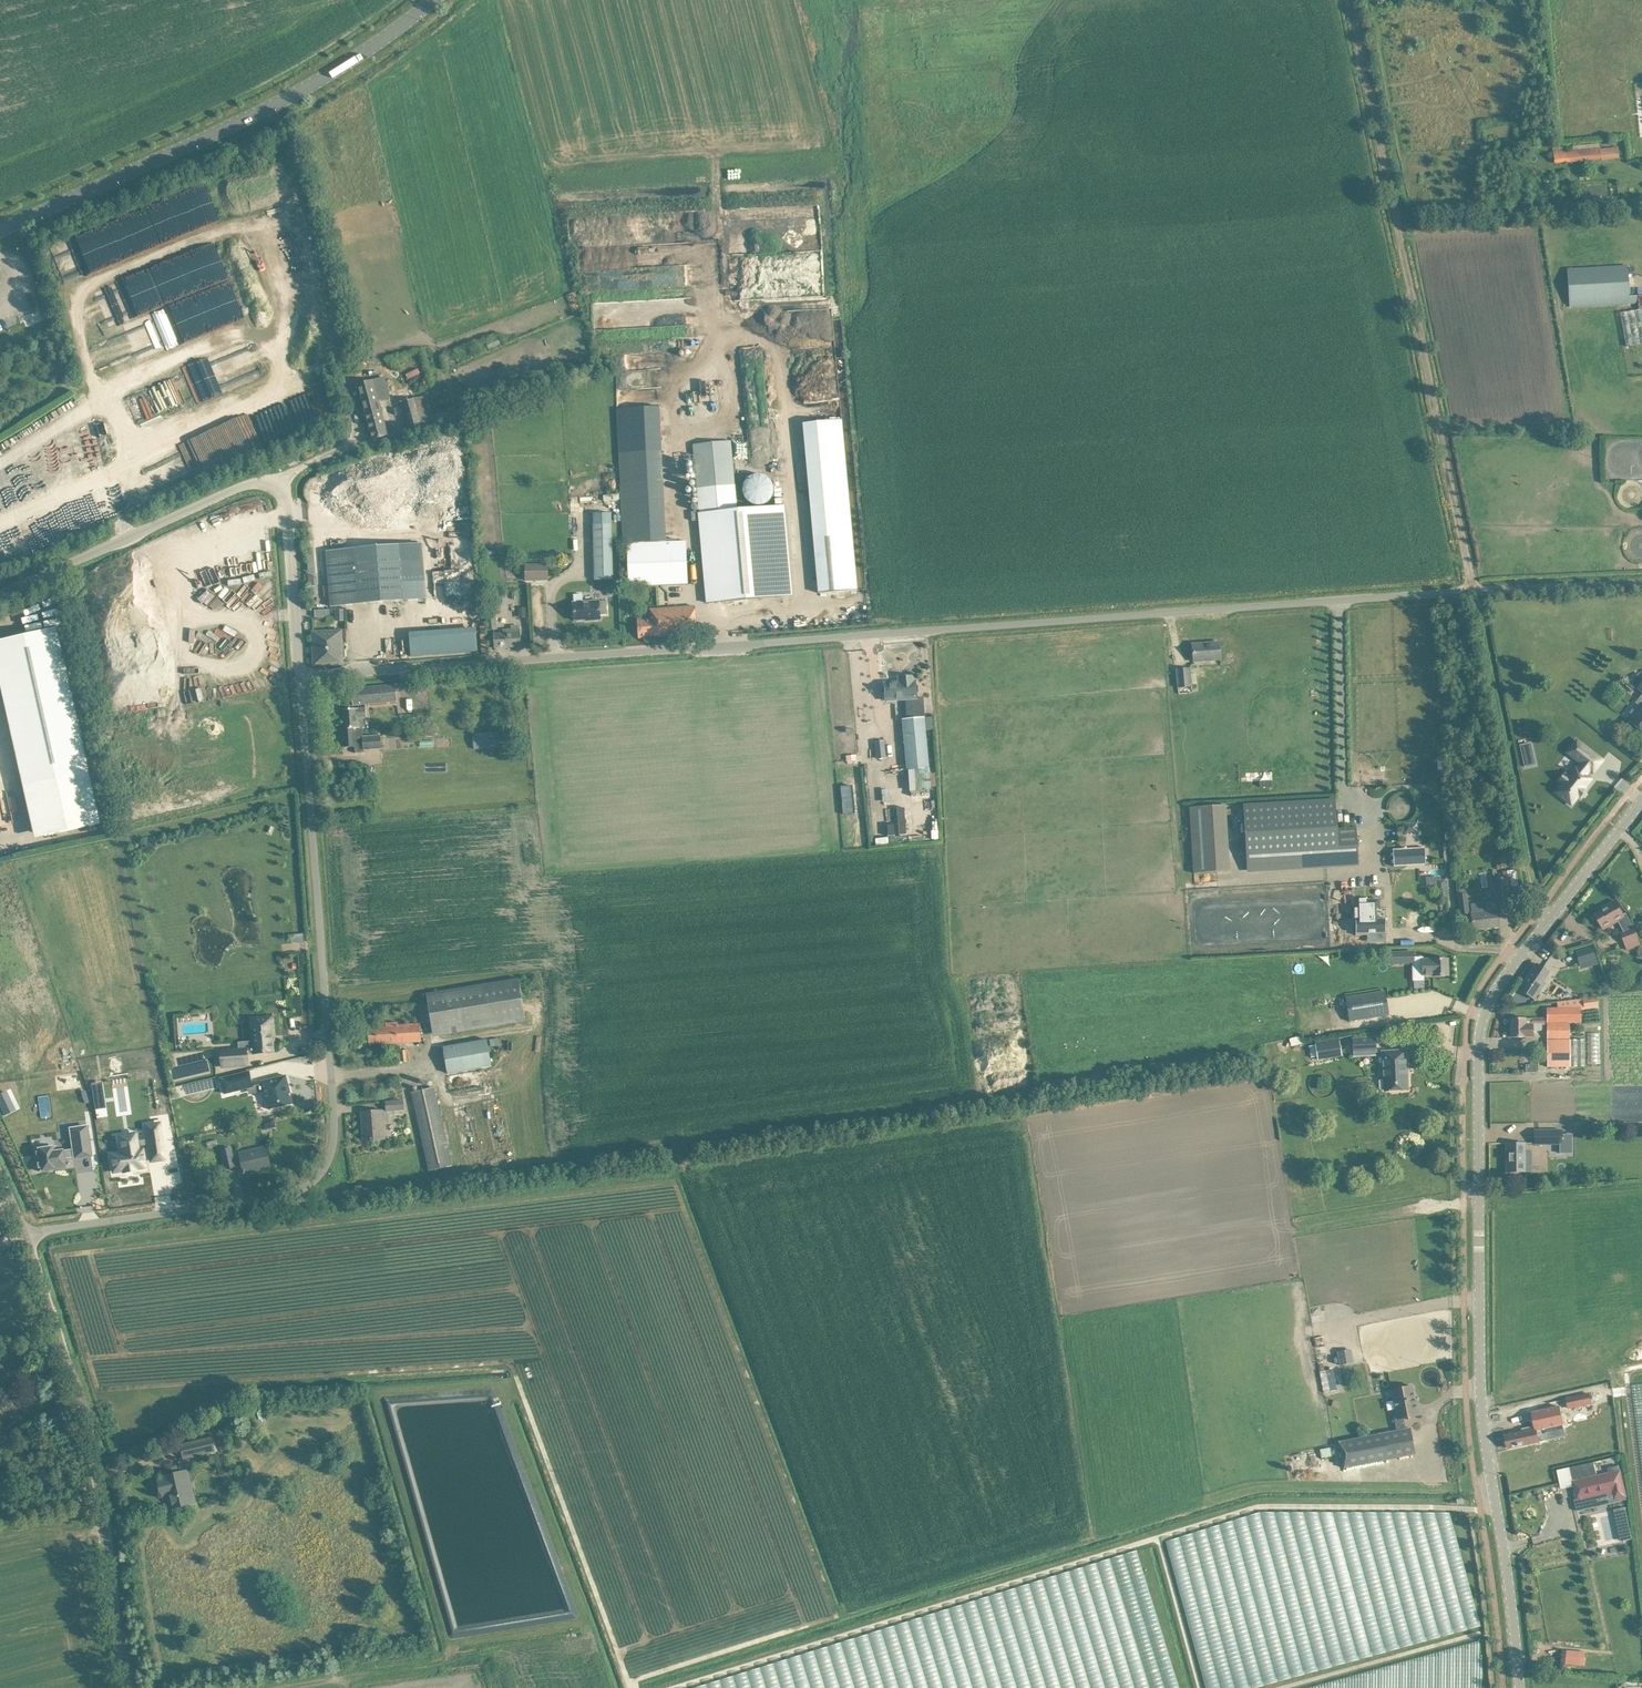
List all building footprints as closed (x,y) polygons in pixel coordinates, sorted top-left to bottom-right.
[(1544,125),(1530,127),(1531,134),(1545,132),(1544,125)] [(1620,157),(1619,148),(1604,150),(1604,149),(1600,149),(1600,148),(1563,151),(1554,152),(1556,164),(1602,160),(1602,159),(1620,157)] [(1433,174),(1433,161),(1422,161),(1422,174),(1433,174)] [(1490,184),(1482,184),(1482,195),(1490,195),(1490,184)] [(1568,270),(1569,307),(1637,302),(1637,295),(1630,296),(1628,266),(1568,270)] [(583,288),(575,290),(578,303),(586,301),(583,288)] [(301,303),(292,302),(291,319),(300,320),(301,303)] [(1626,347),(1641,344),(1641,315),(1641,309),(1620,313),(1626,347)] [(245,335),(241,331),(233,340),(242,347),(255,330),(252,328),(245,335)] [(265,382),(278,376),(270,361),(240,375),(246,387),(252,384),(257,394),(268,388),(265,382)] [(416,374),(428,370),(426,365),(414,369),(416,374)] [(325,374),(318,376),(322,389),(329,387),(325,374)] [(384,378),(359,384),(373,438),(387,435),(378,401),(389,398),(384,378)] [(305,400),(316,396),(311,383),(300,387),(305,400)] [(321,398),(331,395),(329,390),(319,393),(321,398)] [(426,396),(400,403),(408,428),(433,421),(426,396)] [(320,399),(319,405),(333,407),(334,402),(320,399)] [(667,539),(662,450),(660,407),(616,409),(618,452),(624,545),(626,545),(676,541),(676,538),(667,539)] [(743,412),(727,412),(727,420),(743,420),(743,412)] [(292,417),(281,422),(286,432),(297,427),(292,417)] [(857,590),(841,420),(804,423),(819,593),(857,590)] [(274,429),(269,431),(275,443),(280,441),(274,429)] [(700,511),(691,512),(692,521),(701,520),(708,603),(790,596),(782,505),(736,509),(730,441),(694,444),(700,511)] [(200,451),(206,461),(210,458),(205,449),(200,451)] [(779,453),(780,461),(775,462),(775,469),(791,468),(789,452),(779,453)] [(162,476),(167,490),(181,485),(179,480),(186,478),(182,463),(175,466),(176,471),(162,476)] [(773,494),(774,489),(773,484),(771,480),(768,477),(763,474),(759,474),(754,474),(749,477),(746,480),(744,484),(743,489),(744,494),(746,498),(749,502),(754,504),(759,505),(763,504),(768,502),(771,498),(773,494)] [(402,502),(389,502),(389,526),(424,526),(424,515),(417,515),(417,506),(410,506),(410,514),(402,514),(402,502)] [(595,580),(614,579),(612,524),(593,524),(595,580)] [(676,541),(626,545),(629,586),(688,583),(686,540),(676,541)] [(426,599),(421,543),(326,551),(331,607),(426,599)] [(17,544),(5,550),(10,559),(22,553),(17,544)] [(154,544),(146,545),(147,553),(156,552),(154,544)] [(153,567),(158,564),(154,554),(148,557),(153,567)] [(547,564),(525,565),(526,580),(548,580),(547,564)] [(614,584),(605,588),(608,597),(618,593),(614,584)] [(486,594),(489,630),(497,629),(494,594),(486,594)] [(573,602),(572,602),(574,622),(585,621),(585,622),(602,620),(601,615),(607,614),(606,601),(600,601),(600,600),(583,601),(582,594),(574,595),(574,602),(573,602)] [(873,604),(873,596),(859,597),(860,605),(873,604)] [(650,609),(650,618),(637,619),(639,638),(705,635),(704,623),(696,624),(695,606),(650,609)] [(526,607),(517,608),(518,617),(527,616),(526,607)] [(503,633),(493,634),(494,648),(521,647),(520,629),(503,630),(503,633)] [(341,631),(313,633),(315,665),(343,663),(342,652),(341,631)] [(432,637),(410,638),(411,657),(434,655),(432,637)] [(1201,649),(1201,659),(1230,658),(1230,649),(1201,649)] [(1200,686),(1199,666),(1177,666),(1177,686),(1200,686)] [(239,678),(242,687),(249,684),(246,675),(239,678)] [(907,719),(925,717),(924,697),(917,697),(916,692),(915,681),(914,681),(914,676),(905,677),(906,681),(898,682),(884,683),(886,701),(897,700),(906,699),(907,719)] [(212,681),(204,683),(206,692),(214,691),(212,681)] [(1628,682),(1626,685),(1632,691),(1634,688),(1628,682)] [(197,683),(191,684),(195,694),(200,692),(197,683)] [(43,697),(54,693),(52,685),(40,689),(43,697)] [(396,685),(354,689),(351,689),(353,706),(397,702),(396,685)] [(153,694),(153,696),(146,697),(147,705),(165,703),(164,693),(153,694)] [(1636,702),(1641,706),(1629,722),(1641,732),(1641,694),(1636,702)] [(132,703),(134,710),(145,707),(143,700),(132,703)] [(58,702),(45,704),(47,720),(60,718),(58,702)] [(364,717),(367,717),(366,708),(344,710),(345,729),(343,729),(344,747),(355,747),(355,753),(365,752),(364,749),(382,748),(381,736),(363,737),(363,728),(365,728),(364,717)] [(903,719),(908,770),(929,769),(928,750),(926,730),(933,729),(932,716),(925,717),(907,719),(903,719)] [(500,747),(499,731),(473,733),(474,749),(500,747)] [(1533,751),(1531,743),(1520,745),(1522,754),(1533,751)] [(1555,791),(1549,799),(1564,811),(1571,802),(1573,803),(1578,796),(1577,795),(1584,786),(1579,782),(1583,777),(1586,779),(1595,768),(1570,748),(1561,759),(1575,770),(1570,777),(1568,775),(1560,784),(1557,782),(1552,789),(1555,791)] [(42,835),(108,823),(98,769),(31,781),(42,835)] [(851,786),(840,787),(843,815),(854,814),(851,786)] [(1335,799),(1244,804),(1248,872),(1359,866),(1357,827),(1337,828),(1335,799)] [(1226,805),(1189,808),(1193,873),(1230,871),(1226,805)] [(86,834),(99,831),(98,825),(85,828),(86,834)] [(1425,848),(1393,850),(1394,866),(1426,864),(1425,848)] [(1493,879),(1494,889),(1496,900),(1511,899),(1510,889),(1518,888),(1516,870),(1507,871),(1508,877),(1493,879)] [(1439,897),(1446,897),(1445,879),(1436,880),(1437,890),(1439,889),(1439,897)] [(1459,894),(1458,894),(1460,914),(1469,913),(1466,893),(1466,889),(1459,889),(1459,894)] [(1355,900),(1356,926),(1356,935),(1385,934),(1385,908),(1378,908),(1378,899),(1355,900)] [(1608,908),(1596,915),(1601,924),(1603,927),(1618,919),(1622,927),(1625,932),(1621,934),(1625,945),(1627,951),(1641,945),(1635,929),(1631,922),(1626,913),(1623,915),(1621,911),(1616,901),(1607,906),(1608,908)] [(1487,904),(1488,911),(1471,913),(1472,919),(1473,930),(1499,927),(1496,903),(1487,904)] [(1400,923),(1400,933),(1418,933),(1418,923),(1400,923)] [(1556,943),(1552,948),(1557,952),(1561,948),(1556,943)] [(1594,947),(1576,952),(1579,963),(1597,958),(1594,947)] [(1402,952),(1391,952),(1391,964),(1402,963),(1413,963),(1414,963),(1414,956),(1414,951),(1402,952)] [(1414,963),(1413,963),(1413,980),(1423,980),(1423,975),(1434,974),(1434,976),(1448,975),(1447,959),(1434,959),(1434,958),(1422,958),(1422,956),(1414,956),(1414,963)] [(1641,971),(1641,957),(1634,960),(1639,972),(1641,971)] [(1524,982),(1520,989),(1535,999),(1540,992),(1538,991),(1550,973),(1545,969),(1536,963),(1524,982)] [(1566,994),(1577,981),(1568,974),(1557,987),(1566,994)] [(526,1021),(519,978),(427,993),(434,1035),(526,1021)] [(1385,991),(1346,998),(1350,1021),(1389,1015),(1385,991)] [(1547,1066),(1570,1067),(1570,1023),(1580,1023),(1581,1010),(1598,1008),(1596,997),(1558,1002),(1558,1007),(1547,1007),(1547,1066)] [(239,1049),(221,1050),(222,1067),(248,1064),(247,1054),(254,1053),(254,1054),(273,1052),(272,1035),(274,1035),(272,1016),(251,1018),(251,1020),(253,1041),(243,1042),(238,1042),(239,1049)] [(1545,1018),(1522,1018),(1511,1019),(1511,1037),(1533,1037),(1532,1031),(1541,1031),(1542,1029),(1542,1024),(1545,1024),(1545,1018)] [(386,1028),(369,1029),(369,1045),(380,1045),(421,1041),(420,1024),(398,1026),(398,1023),(386,1024),(386,1028)] [(361,1029),(354,1029),(354,1037),(362,1036),(361,1029)] [(1352,1037),(1353,1055),(1375,1054),(1375,1051),(1377,1051),(1376,1036),(1352,1037)] [(492,1066),(487,1039),(443,1046),(448,1074),(492,1066)] [(1315,1045),(1309,1046),(1311,1057),(1317,1056),(1318,1059),(1341,1056),(1339,1040),(1315,1043),(1315,1045)] [(86,1047),(79,1048),(80,1059),(82,1066),(88,1065),(87,1058),(86,1047)] [(1405,1069),(1404,1051),(1381,1052),(1383,1079),(1380,1079),(1379,1081),(1380,1090),(1381,1091),(1408,1089),(1407,1074),(1405,1074),(1404,1069),(1405,1069)] [(250,1071),(221,1078),(223,1085),(236,1082),(238,1090),(248,1088),(253,1087),(250,1071)] [(286,1076),(262,1082),(266,1100),(268,1099),(270,1109),(291,1104),(286,1087),(288,1086),(286,1076)] [(1515,1084),(1513,1091),(1521,1093),(1523,1086),(1515,1084)] [(92,1087),(93,1098),(101,1097),(99,1086),(92,1087)] [(412,1092),(429,1170),(452,1165),(435,1087),(412,1092)] [(0,1094),(0,1107),(4,1116),(13,1111),(4,1092),(0,1094)] [(255,1095),(237,1103),(242,1113),(259,1105),(255,1095)] [(404,1109),(404,1101),(386,1102),(387,1110),(404,1109)] [(382,1111),(373,1111),(362,1112),(363,1125),(365,1125),(366,1140),(384,1139),(382,1111)] [(274,1118),(261,1121),(263,1130),(276,1127),(274,1118)] [(148,1139),(136,1140),(137,1146),(148,1144),(149,1150),(163,1148),(159,1124),(146,1126),(148,1139)] [(1563,1131),(1534,1131),(1534,1143),(1559,1143),(1559,1153),(1572,1153),(1572,1134),(1563,1134),(1563,1131)] [(60,1148),(39,1151),(43,1172),(54,1170),(54,1167),(69,1165),(68,1159),(79,1157),(79,1158),(96,1156),(93,1137),(76,1139),(78,1150),(61,1152),(60,1148)] [(122,1153),(110,1155),(113,1172),(123,1170),(124,1171),(134,1169),(134,1168),(144,1167),(142,1150),(137,1150),(137,1146),(136,1140),(120,1143),(122,1153)] [(1506,1143),(1506,1172),(1526,1172),(1526,1143),(1517,1143),(1506,1143)] [(230,1147),(221,1149),(226,1169),(235,1167),(230,1147)] [(246,1174),(245,1171),(257,1168),(258,1170),(271,1167),(266,1147),(239,1153),(243,1170),(244,1175),(246,1174)] [(1593,1346),(1581,1352),(1586,1363),(1599,1357),(1593,1346)] [(1337,1352),(1340,1365),(1354,1362),(1351,1349),(1337,1352)] [(1332,1369),(1320,1371),(1323,1392),(1336,1389),(1332,1369)] [(1397,1430),(1338,1442),(1343,1468),(1405,1456),(1416,1454),(1410,1428),(1405,1429),(1403,1418),(1418,1415),(1412,1386),(1401,1388),(1391,1390),(1395,1409),(1392,1410),(1397,1430)] [(1566,1398),(1569,1409),(1592,1403),(1589,1392),(1566,1398)] [(1536,1430),(1506,1436),(1509,1448),(1520,1446),(1548,1439),(1546,1428),(1556,1426),(1563,1424),(1560,1407),(1543,1410),(1533,1413),(1536,1430)] [(212,1417),(201,1422),(203,1428),(215,1423),(212,1417)] [(1591,1433),(1601,1432),(1600,1421),(1590,1422),(1591,1433)] [(181,1444),(179,1445),(183,1458),(184,1458),(215,1451),(215,1450),(212,1437),(181,1444)] [(1597,1475),(1594,1462),(1557,1470),(1561,1484),(1573,1481),(1579,1505),(1593,1502),(1591,1496),(1613,1491),(1615,1499),(1626,1496),(1619,1465),(1608,1468),(1609,1472),(1597,1475)] [(162,1496),(169,1494),(172,1509),(183,1506),(192,1504),(185,1471),(165,1476),(165,1479),(158,1480),(162,1496)]
